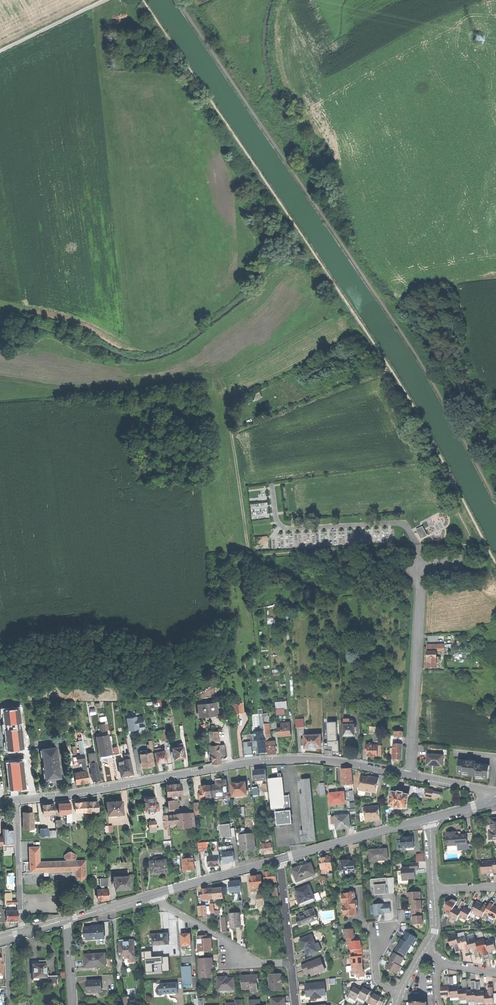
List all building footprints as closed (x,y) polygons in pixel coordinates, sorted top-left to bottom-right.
[(246,400),(248,404),(256,400),(254,396),(246,400)] [(421,532),(423,538),(427,536),(423,527),(417,530),(418,533),(421,532)] [(219,616),(219,619),(228,618),(227,611),(219,612),(218,601),(214,602),(215,616),(219,616)] [(436,652),(427,652),(427,668),(436,668),(436,652)] [(277,715),(286,714),(285,708),(287,708),(287,701),(275,702),(277,715)] [(208,715),(217,714),(216,702),(198,704),(199,716),(208,715)] [(238,713),(243,712),(242,703),(232,703),(233,713),(238,713)] [(144,714),(126,717),(128,730),(146,727),(144,714)] [(296,728),(304,727),(304,719),(295,720),(296,728)] [(348,736),(354,736),(354,725),(349,725),(349,721),(344,721),(344,736),(348,736)] [(110,729),(108,722),(99,724),(100,732),(110,729)] [(284,736),(291,735),(290,723),(281,723),(281,728),(277,729),(277,736),(284,736)] [(340,742),(338,742),(338,723),(328,723),(329,742),(325,742),(325,750),(340,752),(340,742)] [(105,754),(110,753),(107,735),(95,737),(97,748),(99,748),(100,755),(105,754)] [(321,735),(305,736),(305,739),(301,739),(301,746),(305,746),(305,748),(311,748),(311,749),(314,749),(315,749),(315,748),(321,748),(321,735)] [(263,753),(267,752),(266,741),(266,740),(263,740),(258,741),(259,746),(259,749),(259,753),(263,753)] [(269,741),(266,741),(267,752),(267,755),(272,754),(276,754),(275,741),(269,741)] [(173,754),(174,759),(180,758),(185,757),(183,743),(180,744),(180,747),(172,748),(173,752),(173,754)] [(370,745),(366,746),(366,751),(368,751),(368,756),(372,756),(378,756),(378,745),(372,745),(372,743),(370,743),(370,745)] [(402,745),(393,744),(393,759),(397,760),(402,760),(402,745)] [(216,762),(221,762),(220,758),(218,745),(216,745),(210,746),(210,752),(211,757),(212,763),(216,762)] [(53,778),(61,777),(56,747),(42,749),(46,779),(53,778)] [(162,762),(167,761),(165,750),(161,751),(160,749),(158,750),(158,749),(156,749),(156,752),(154,752),(156,763),(162,762)] [(153,765),(151,753),(151,752),(145,753),(144,750),(140,751),(141,755),(140,755),(143,767),(147,766),(153,765)] [(88,753),(90,767),(97,766),(95,752),(89,753),(88,753)] [(443,755),(427,754),(426,764),(433,764),(433,765),(437,766),(442,766),(443,755)] [(465,773),(474,774),(475,764),(475,762),(458,760),(457,772),(465,773)] [(128,774),(133,773),(131,763),(126,764),(123,765),(119,765),(121,773),(123,772),(124,775),(128,774)] [(489,766),(475,764),(474,774),(474,777),(487,778),(489,766)] [(96,780),(100,779),(97,766),(90,767),(93,780),(96,780)] [(343,784),(353,783),(352,768),(347,769),(342,769),(343,784)] [(254,771),(255,781),(258,780),(266,780),(265,770),(259,770),(254,771)] [(89,781),(87,771),(84,772),(81,772),(78,773),(75,773),(76,783),(82,782),(89,781)] [(372,792),(376,793),(379,778),(371,776),(370,777),(367,777),(361,775),(358,789),(365,791),(372,792)] [(20,788),(26,787),(25,776),(13,777),(14,788),(20,788)] [(275,809),(285,808),(283,795),(282,777),(278,777),(269,778),(271,809),(275,809)] [(310,778),(302,779),(303,793),(306,830),(314,829),(310,778)] [(217,785),(212,785),(213,797),(213,800),(222,799),(222,796),(227,795),(226,780),(220,781),(216,781),(217,785)] [(390,783),(389,788),(396,789),(397,781),(391,780),(390,783)] [(234,783),(232,784),(233,796),(243,795),(246,795),(245,782),(242,783),(234,783)] [(166,785),(167,796),(182,794),(181,783),(176,784),(176,783),(172,783),(170,784),(166,785)] [(211,797),(213,797),(212,785),(208,786),(205,786),(205,785),(204,784),(202,784),(201,785),(201,786),(200,786),(200,788),(198,789),(199,799),(207,798),(211,797)] [(411,785),(409,794),(408,797),(415,796),(416,794),(419,795),(420,796),(421,795),(425,796),(424,797),(431,798),(431,797),(435,798),(435,799),(442,796),(443,792),(433,791),(427,790),(427,788),(411,785)] [(392,791),(390,805),(395,806),(395,807),(401,808),(401,807),(406,808),(408,797),(409,794),(404,793),(404,792),(401,791),(398,791),(398,792),(395,792),(392,791)] [(330,804),(345,803),(344,792),(336,792),(329,793),(330,804)] [(289,795),(283,795),(285,808),(275,809),(277,824),(284,824),(292,823),(289,795)] [(150,797),(144,798),(145,810),(151,810),(155,809),(158,809),(158,801),(156,802),(155,797),(150,797)] [(112,802),(107,803),(108,814),(123,813),(122,800),(117,801),(112,801),(112,802)] [(92,802),(86,802),(87,812),(91,812),(91,813),(94,813),(94,811),(98,811),(98,801),(92,802)] [(80,802),(75,802),(76,812),(80,812),(80,814),(82,814),(82,812),(87,812),(86,802),(80,802)] [(64,803),(58,803),(59,814),(63,814),(66,814),(71,813),(71,803),(64,803)] [(44,815),(55,814),(54,804),(48,805),(43,805),(44,815)] [(379,805),(364,807),(364,812),(365,822),(373,821),(373,820),(380,820),(380,814),(378,812),(378,810),(379,810),(379,805)] [(195,813),(169,816),(170,828),(170,830),(196,827),(195,813)] [(33,814),(23,814),(23,821),(23,828),(29,828),(29,826),(33,826),(33,814)] [(335,816),(336,829),(342,828),(349,828),(348,815),(335,816)] [(227,838),(232,838),(230,824),(220,825),(222,837),(226,837),(226,836),(227,836),(227,838)] [(3,828),(3,835),(3,841),(13,841),(13,830),(7,830),(7,828),(6,828),(3,828)] [(315,839),(314,829),(306,830),(304,830),(301,830),(302,841),(315,839)] [(447,833),(448,846),(467,844),(466,835),(466,834),(461,835),(453,835),(453,832),(447,833)] [(248,850),(255,849),(253,834),(240,836),(242,850),(248,850)] [(401,837),(402,847),(406,847),(414,847),(413,836),(407,836),(401,837)] [(268,853),(274,852),(273,843),(264,844),(262,844),(263,853),(268,853)] [(29,859),(29,872),(42,872),(42,876),(48,876),(48,872),(71,871),(71,875),(75,875),(75,877),(85,876),(85,861),(75,861),(75,860),(75,859),(76,859),(76,856),(71,852),(68,852),(64,855),(64,859),(65,859),(65,861),(39,861),(39,846),(28,847),(29,859)] [(370,860),(388,859),(387,848),(380,848),(378,848),(378,850),(369,850),(370,860)] [(233,852),(222,853),(223,864),(228,863),(230,863),(231,861),(234,861),(233,852)] [(214,866),(220,866),(219,856),(215,856),(208,857),(209,867),(214,866)] [(327,868),(332,868),(331,857),(325,857),(321,858),(321,868),(324,868),(327,868)] [(189,871),(194,870),(193,858),(190,859),(184,859),(182,859),(184,871),(189,871)] [(160,873),(168,872),(166,860),(151,862),(152,874),(160,873)] [(340,865),(340,870),(344,869),(344,873),(351,873),(350,871),(355,871),(354,861),(349,861),(346,862),(346,860),(341,860),(341,864),(340,865)] [(489,860),(481,861),(482,872),(486,872),(486,870),(490,870),(491,872),(491,875),(494,875),(494,873),(493,862),(489,862),(489,860)] [(419,869),(418,861),(417,861),(410,862),(410,867),(402,867),(402,870),(402,880),(409,880),(409,878),(415,878),(415,873),(415,869),(419,869)] [(292,869),(297,881),(315,874),(310,863),(303,866),(297,868),(297,866),(292,869)] [(409,883),(409,880),(402,880),(402,870),(398,871),(398,883),(409,883)] [(269,872),(265,873),(266,883),(277,881),(275,871),(269,872)] [(114,876),(115,889),(121,889),(125,889),(125,887),(130,887),(129,876),(114,876)] [(250,877),(251,888),(256,888),(263,887),(262,876),(255,876),(250,877)] [(375,885),(376,895),(388,894),(387,879),(371,880),(372,885),(375,885)] [(234,881),(229,882),(230,892),(234,892),(238,891),(241,891),(240,881),(234,881)] [(297,898),(299,904),(314,898),(309,885),(295,890),(296,894),(298,898),(297,898)] [(202,899),(213,898),(212,888),(206,889),(201,889),(202,899)] [(217,888),(212,888),(213,898),(213,899),(217,899),(223,898),(223,895),(222,888),(217,888)] [(103,899),(109,899),(108,889),(97,890),(97,899),(103,899)] [(410,900),(412,900),(421,900),(420,891),(407,892),(407,897),(409,897),(410,898),(410,900)] [(342,893),(344,916),(350,915),(355,915),(357,915),(357,910),(356,907),(356,899),(355,892),(352,892),(348,893),(342,893)] [(412,905),(412,909),(420,909),(421,909),(421,900),(412,900),(412,905)] [(468,909),(463,907),(459,916),(467,920),(471,912),(476,902),(473,900),(469,908),(468,909)] [(449,917),(456,921),(459,916),(463,907),(464,905),(466,903),(462,901),(458,908),(457,910),(454,908),(449,917)] [(489,905),(484,913),(495,919),(495,918),(495,908),(495,909),(493,907),(493,906),(495,903),(491,901),(489,905)] [(476,902),(471,912),(479,916),(480,914),(483,916),(484,913),(489,905),(485,903),(483,907),(481,906),(479,905),(480,904),(476,902)] [(384,904),(374,905),(375,915),(385,914),(385,913),(391,913),(390,904),(384,905),(384,904)] [(298,922),(300,927),(318,919),(313,908),(304,911),(305,914),(296,917),(298,922)] [(16,911),(5,911),(5,922),(10,922),(10,924),(11,924),(13,924),(13,922),(17,922),(16,911)] [(239,913),(229,914),(230,928),(235,928),(240,927),(239,913)] [(414,920),(414,924),(422,924),(422,915),(420,915),(413,916),(414,920)] [(87,934),(87,939),(104,938),(104,925),(96,926),(96,927),(91,927),(85,928),(85,934),(87,934)] [(345,938),(347,938),(354,937),(354,933),(353,929),(344,930),(345,938)] [(406,936),(404,939),(412,944),(413,945),(417,937),(406,931),(404,933),(404,935),(406,936)] [(159,934),(150,935),(151,946),(169,945),(168,933),(159,934)] [(186,934),(181,934),(182,945),(191,945),(190,934),(186,934)] [(456,934),(447,936),(450,945),(454,944),(454,946),(456,955),(460,954),(459,949),(459,947),(457,938),(456,934)] [(312,935),(300,940),(302,945),(304,949),(306,948),(308,955),(319,951),(316,944),(312,935)] [(201,936),(198,936),(199,951),(211,950),(210,939),(206,939),(206,936),(201,936)] [(465,936),(457,938),(459,947),(463,946),(463,948),(465,956),(470,955),(469,950),(468,949),(466,939),(465,936)] [(475,937),(466,939),(468,949),(472,948),(473,949),(475,958),(479,957),(478,952),(478,950),(475,941),(475,937)] [(492,938),(484,941),(488,958),(489,960),(493,959),(491,950),(490,949),(495,948),(492,938)] [(400,942),(398,946),(404,950),(407,952),(412,944),(404,939),(403,939),(400,942)] [(484,939),(475,941),(478,950),(482,949),(482,951),(484,959),(488,958),(484,941),(484,939)] [(125,942),(120,942),(121,959),(125,958),(135,958),(135,946),(136,944),(136,942),(135,940),(133,940),(131,940),(130,942),(125,942)] [(350,950),(354,949),(360,949),(360,945),(360,940),(355,941),(349,941),(350,950)] [(152,951),(140,951),(140,958),(145,958),(146,973),(154,972),(153,965),(162,964),(162,972),(170,971),(169,956),(163,957),(163,956),(153,957),(152,951)] [(390,960),(392,961),(401,966),(405,959),(400,956),(395,952),(392,957),(390,960)] [(85,961),(85,967),(106,966),(105,953),(84,955),(85,961)] [(351,957),(352,965),(362,964),(362,960),(361,956),(355,956),(351,957)] [(212,958),(199,958),(200,978),(209,977),(209,967),(212,967),(212,962),(212,958)] [(302,965),(305,971),(310,969),(311,972),(312,975),(325,970),(320,958),(302,965)] [(38,964),(32,964),(33,980),(38,980),(38,977),(43,977),(44,979),(45,979),(47,977),(47,975),(45,974),(45,960),(41,960),(38,960),(38,964)] [(401,966),(392,961),(390,963),(389,965),(387,963),(385,967),(396,974),(401,966)] [(352,965),(353,974),(356,974),(363,973),(363,969),(362,964),(352,965)] [(185,967),(182,967),(183,984),(191,984),(190,966),(185,967)] [(281,973),(269,974),(270,990),(281,990),(281,981),(281,973)] [(249,975),(242,975),(242,988),(251,988),(251,991),(257,991),(257,982),(259,981),(258,975),(249,975)] [(217,977),(218,989),(220,989),(227,988),(227,990),(234,989),(234,977),(226,978),(226,976),(221,977),(217,977)] [(441,996),(449,996),(448,977),(448,976),(444,977),(445,985),(445,986),(440,987),(441,996)] [(453,977),(448,977),(449,996),(449,997),(458,997),(458,990),(458,988),(457,987),(453,987),(453,985),(453,977)] [(462,989),(458,990),(458,997),(458,1000),(467,999),(467,991),(466,990),(466,979),(461,979),(462,988),(462,989)] [(87,987),(88,992),(102,991),(101,980),(87,981),(87,987)] [(471,991),(467,991),(467,999),(467,1001),(476,1001),(475,981),(470,981),(471,989),(471,991)] [(479,981),(475,981),(476,1001),(476,1002),(484,1001),(484,995),(484,993),(484,991),(480,992),(479,990),(479,981)] [(177,983),(160,984),(160,987),(157,988),(156,992),(158,995),(161,996),(164,994),(171,994),(178,993),(177,983)] [(307,990),(307,996),(315,995),(321,994),(326,994),(325,983),(306,985),(307,990)] [(488,995),(484,995),(484,1001),(485,1004),(493,1004),(492,983),(488,984),(488,993),(488,995)] [(348,996),(356,1000),(358,997),(364,987),(364,986),(360,984),(358,989),(356,988),(353,986),(348,996)] [(367,989),(364,987),(358,997),(365,1001),(367,997),(371,991),(367,989)] [(374,993),(371,999),(369,1002),(374,1004),(377,1004),(378,1003),(381,997),(378,995),(374,993)]
